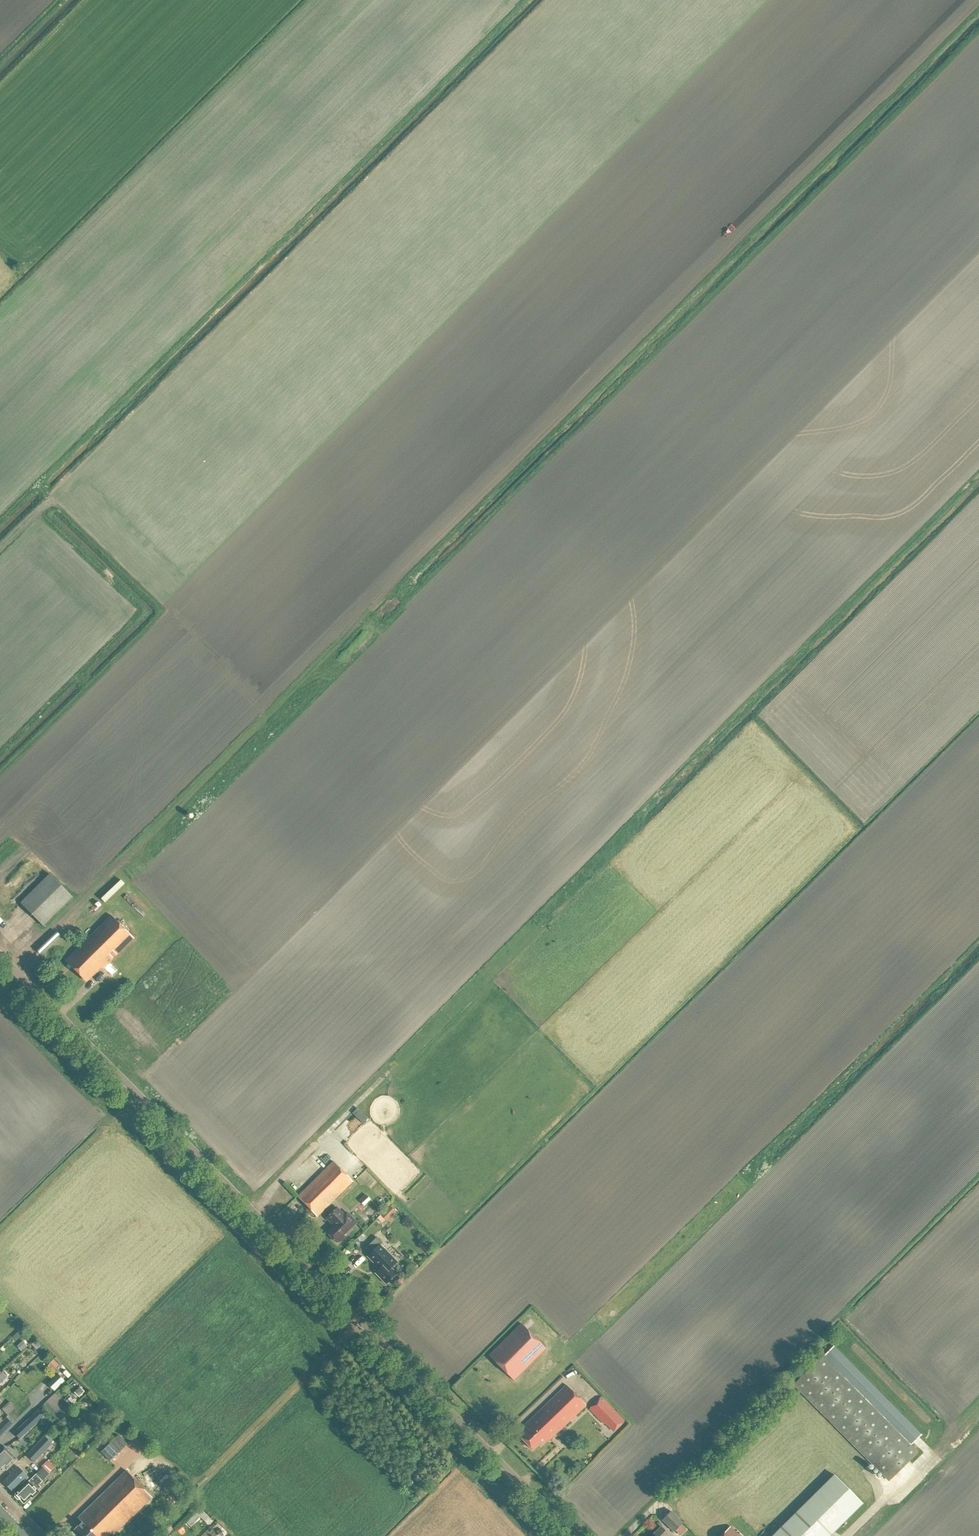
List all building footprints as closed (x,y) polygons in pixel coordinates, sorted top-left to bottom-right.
[(43,928),(73,899),(50,876),(20,905),(43,928)] [(104,904),(118,890),(111,882),(96,896),(104,904)] [(134,940),(111,917),(66,962),(87,983),(102,968),(103,970),(134,940)] [(352,1113),(364,1125),(369,1119),(357,1108),(352,1113)] [(317,1217),(353,1182),(333,1162),(298,1197),(317,1217)] [(364,1206),(370,1200),(365,1195),(359,1201),(364,1206)] [(381,1215),(387,1221),(396,1212),(390,1206),(381,1215)] [(345,1217),(337,1209),(327,1219),(334,1226),(327,1234),(336,1243),(338,1241),(340,1243),(345,1238),(343,1236),(356,1223),(347,1214),(345,1217)] [(382,1244),(376,1238),(365,1249),(370,1254),(367,1257),(380,1270),(376,1274),(387,1284),(397,1274),(391,1268),(397,1262),(381,1245),(382,1244)] [(546,1348),(521,1324),(489,1356),(514,1381),(546,1348)] [(32,1345),(37,1350),(41,1346),(36,1341),(32,1345)] [(833,1346),(822,1357),(794,1385),(889,1481),(917,1453),(911,1446),(921,1436),(833,1346)] [(56,1360),(48,1368),(53,1372),(61,1364),(56,1360)] [(58,1374),(48,1384),(55,1391),(65,1381),(58,1374)] [(586,1406),(566,1386),(520,1430),(524,1434),(520,1438),(532,1450),(538,1444),(541,1446),(547,1440),(549,1442),(586,1406)] [(79,1397),(84,1392),(80,1387),(74,1393),(79,1397)] [(70,1407),(75,1402),(70,1397),(65,1402),(70,1407)] [(603,1425),(615,1413),(601,1399),(589,1410),(603,1425)] [(8,1415),(15,1407),(10,1403),(3,1410),(8,1415)] [(20,1440),(43,1418),(37,1411),(14,1433),(20,1440)] [(129,1452),(124,1447),(128,1444),(119,1435),(101,1452),(110,1461),(117,1455),(121,1459),(129,1452)] [(53,1444),(45,1436),(27,1455),(35,1462),(53,1444)] [(5,1447),(0,1452),(0,1474),(5,1469),(6,1471),(18,1460),(5,1447)] [(29,1478),(18,1467),(3,1482),(13,1492),(20,1485),(21,1486),(29,1478)] [(36,1474),(29,1481),(15,1495),(15,1497),(18,1500),(20,1500),(24,1504),(30,1497),(32,1499),(40,1492),(36,1488),(43,1481),(42,1481),(49,1474),(43,1468),(36,1474)] [(82,1523),(72,1533),(74,1535),(109,1535),(111,1534),(112,1535),(113,1535),(152,1498),(145,1491),(146,1490),(133,1478),(126,1471),(77,1518),(82,1523)] [(772,1535),(830,1535),(862,1504),(834,1475),(772,1535)] [(662,1520),(674,1532),(683,1523),(671,1511),(662,1520)] [(660,1527),(653,1534),(655,1535),(668,1535),(669,1535),(660,1527)] [(729,1527),(720,1535),(739,1535),(729,1527)]
